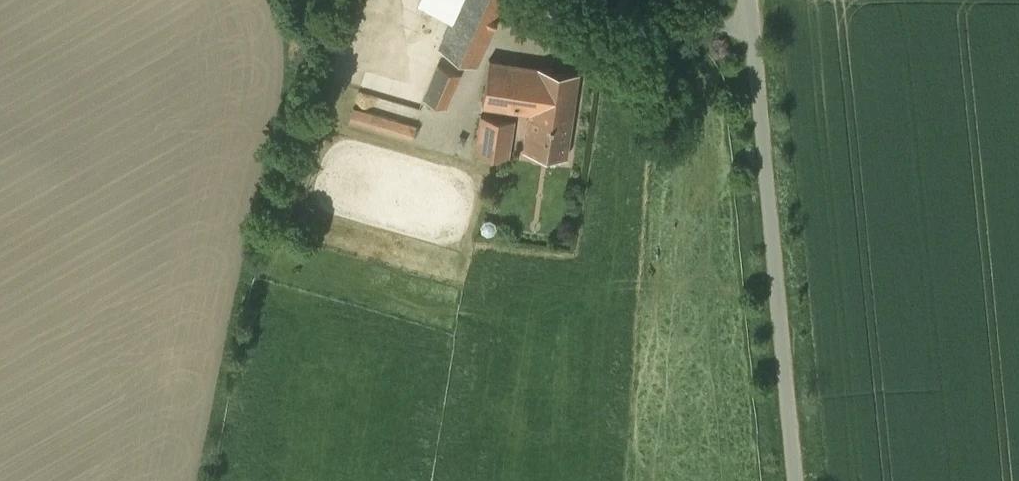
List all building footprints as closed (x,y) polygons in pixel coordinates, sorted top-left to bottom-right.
[(477,60),(505,0),(448,0),(431,38),(477,60)] [(560,105),(574,107),(579,72),(490,59),(483,105),(531,112),(558,116),(560,105)] [(439,64),(425,98),(445,107),(460,73),(439,64)] [(531,112),(526,149),(567,155),(574,107),(560,105),(558,116),(531,112)] [(475,153),(509,157),(515,120),(481,115),(475,153)]
